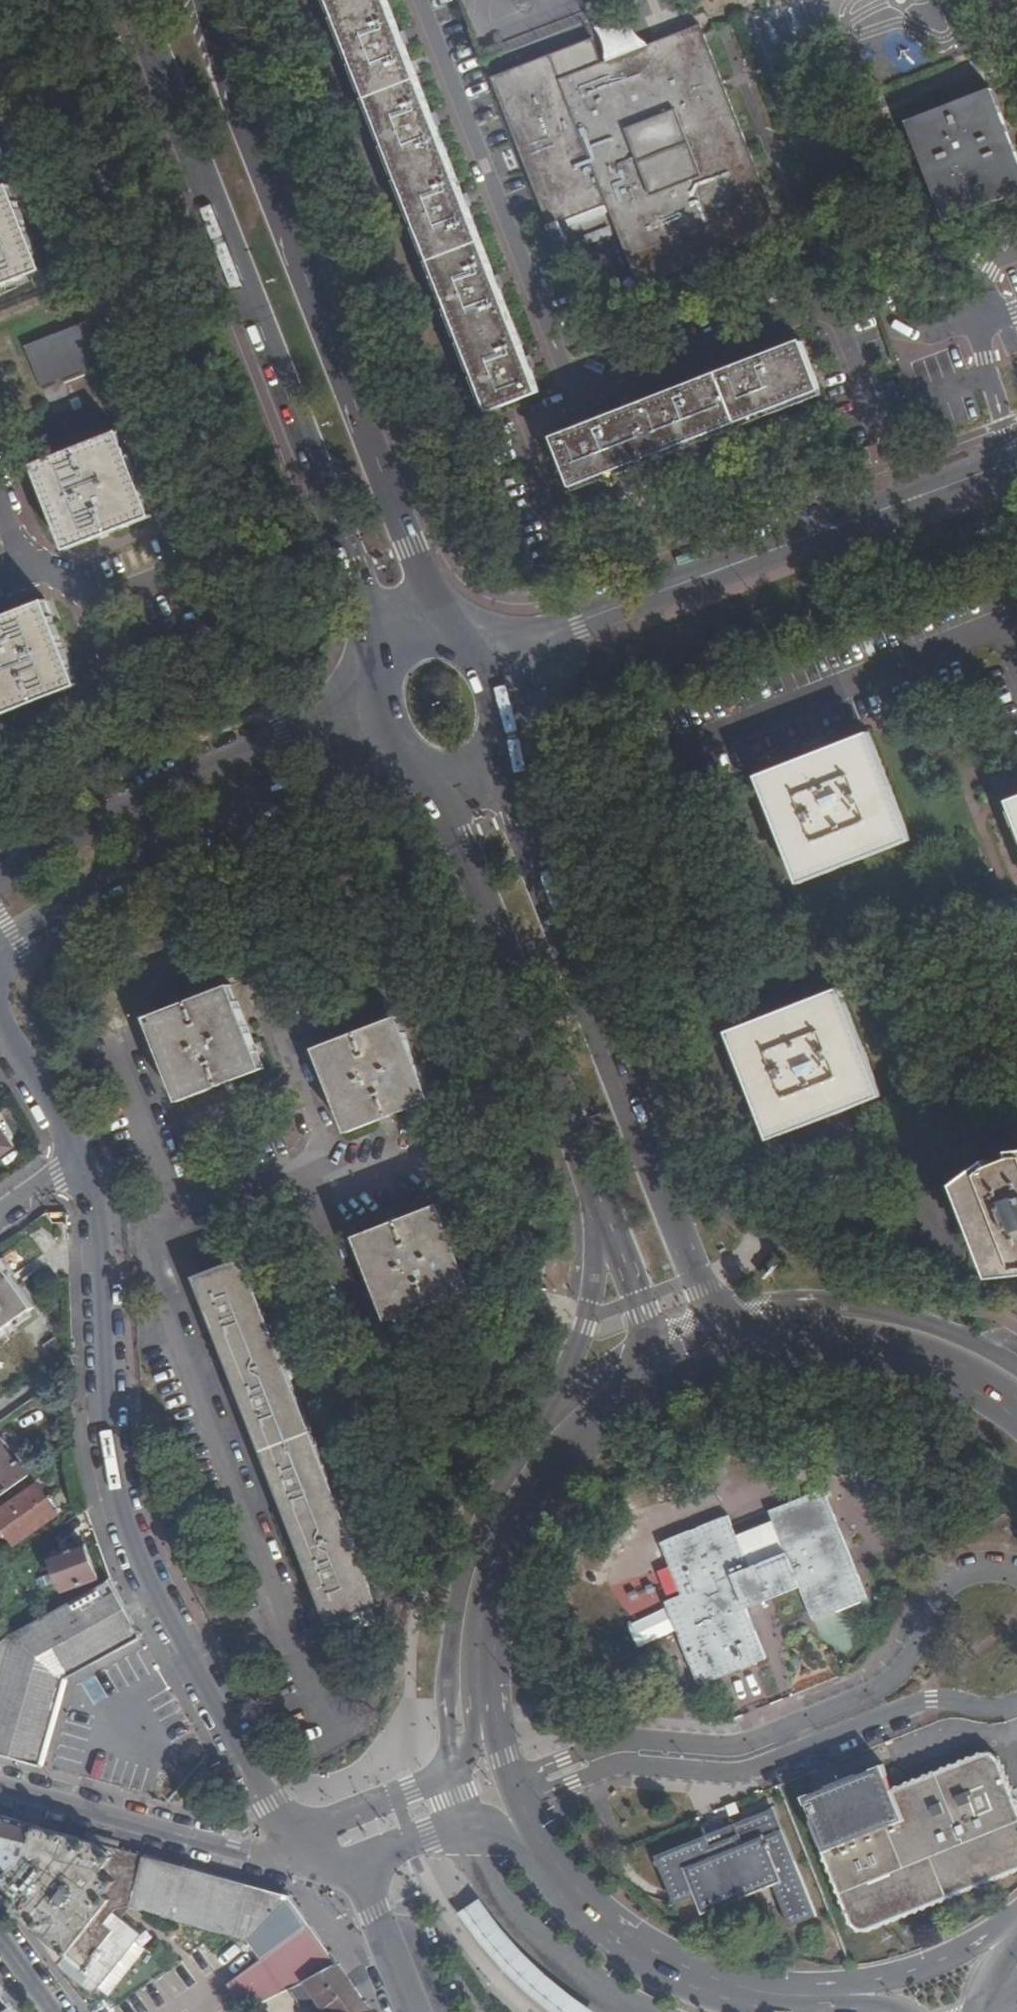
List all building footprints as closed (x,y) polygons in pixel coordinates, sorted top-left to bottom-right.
[(546,393),(392,0),(338,0),(499,410),(546,393)] [(782,7),(755,17),(770,61),(797,51),(782,7)] [(583,45),(497,78),(561,239),(576,234),(618,217),(622,229),(645,287),(786,233),(704,28),(593,71),(583,45)] [(1000,89),(991,92),(997,108),(1006,105),(1000,89)] [(959,217),(1016,195),(1016,146),(1009,150),(1004,138),(1016,133),(1006,105),(997,108),(991,92),(921,120),(927,135),(920,138),(945,205),(953,202),(959,217)] [(914,123),(920,138),(927,135),(921,120),(914,123)] [(1016,146),(1016,135),(1016,133),(1004,138),(1009,150),(1016,146)] [(36,276),(3,191),(0,192),(0,290),(36,276)] [(951,220),(959,217),(953,202),(945,205),(951,220)] [(23,346),(40,389),(102,365),(85,322),(23,346)] [(581,484),(828,389),(812,344),(564,439),(581,484)] [(71,547),(156,516),(124,430),(38,463),(71,547)] [(84,683),(51,599),(0,619),(0,715),(84,683)] [(771,779),(778,797),(772,800),(795,855),(801,853),(809,871),(898,835),(891,816),(897,814),(874,759),(867,762),(860,743),(771,779)] [(232,985),(147,1016),(179,1099),(264,1067),(232,985)] [(840,1105),(868,1094),(861,1074),(866,1072),(846,1018),(840,1020),(832,1000),(743,1033),(751,1054),(745,1056),(766,1110),(772,1108),(779,1128),(815,1114),(840,1105)] [(400,1014),(315,1046),(348,1131),(433,1099),(400,1014)] [(0,1129),(0,1156),(13,1147),(0,1129)] [(999,1165),(996,1158),(993,1160),(972,1175),(978,1192),(973,1194),(998,1262),(1004,1260),(1010,1276),(1016,1275),(1016,1158),(999,1165)] [(440,1201),(355,1234),(388,1318),(473,1285),(440,1201)] [(33,1303),(0,1257),(0,1326),(33,1303)] [(328,1622),(372,1605),(237,1258),(193,1275),(328,1622)] [(31,1474),(21,1461),(17,1464),(0,1441),(0,1496),(31,1474)] [(0,1511),(0,1519),(16,1542),(58,1513),(39,1485),(0,1511)] [(764,1661),(771,1658),(750,1609),(803,1588),(816,1619),(869,1598),(824,1487),(771,1509),(788,1551),(750,1566),(729,1516),(660,1543),(681,1595),(666,1601),(702,1686),(756,1664),(758,1667),(765,1664),(764,1661)] [(87,1544),(52,1555),(63,1588),(98,1575),(87,1544)] [(144,1639),(112,1579),(17,1631),(16,1632),(0,1643),(0,1754),(44,1766),(67,1680),(144,1639)] [(893,1788),(883,1766),(805,1797),(826,1850),(822,1851),(852,1923),(856,1926),(860,1928),(864,1928),(868,1927),(1016,1868),(1016,1799),(1000,1757),(997,1754),(992,1751),(987,1750),(982,1750),(893,1788)] [(774,1809),(708,1835),(712,1844),(739,1833),(744,1844),(782,1829),(774,1809)] [(32,1824),(0,1815),(0,1875),(24,1854),(32,1824)] [(92,1841),(32,1824),(24,1854),(0,1875),(0,1882),(33,1929),(85,1892),(92,1841)] [(712,1844),(708,1835),(656,1855),(675,1903),(698,1895),(704,1910),(774,1884),(791,1926),(817,1915),(782,1829),(744,1844),(739,1833),(712,1844)] [(262,1960),(228,1985),(246,2011),(291,1987),(337,1964),(290,1896),(202,1872),(92,1841),(85,1892),(33,1929),(60,1967),(91,1992),(95,1986),(96,1985),(131,1939),(132,1938),(137,1931),(116,1913),(129,1907),(246,1939),(262,1960)] [(484,1900),(462,1913),(481,1942),(505,1969),(531,1993),(553,2011),(598,2011),(575,1997),(550,1976),(526,1952),(502,1926),(484,1900)] [(146,1951),(131,1939),(96,1985),(95,1986),(109,1998),(146,1951)] [(328,2011),(371,2011),(337,1964),(291,1987),(297,1997),(307,2004),(316,1997),(328,2011)] [(7,2011),(13,2006),(0,1987),(0,2011),(5,2011),(7,2011)]
